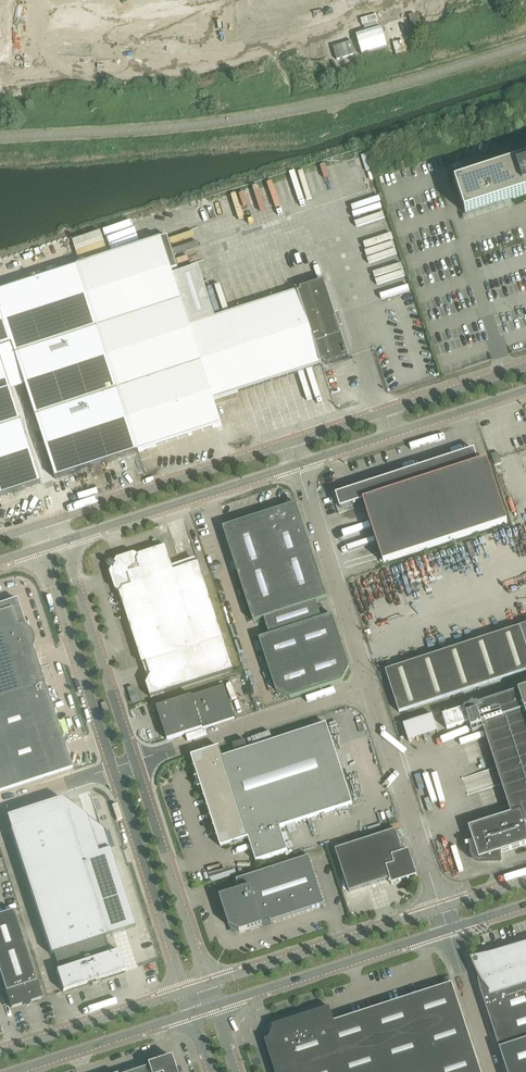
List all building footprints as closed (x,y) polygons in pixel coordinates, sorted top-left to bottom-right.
[(416,14),(410,15),(414,30),(419,28),(416,14)] [(383,26),(357,33),(363,54),(389,47),(383,26)] [(394,41),(398,53),(417,48),(414,36),(394,41)] [(453,176),(466,215),(513,199),(525,195),(525,153),(453,176)] [(45,445),(56,480),(222,426),(214,401),(322,365),(321,364),(324,364),(325,366),(349,358),(348,357),(324,282),(300,290),(301,292),(298,293),(298,292),(215,319),(200,272),(175,281),(172,271),(178,269),(168,238),(78,267),(17,286),(0,292),(0,350),(13,346),(21,371),(6,376),(0,357),(0,498),(41,484),(30,450),(45,445)] [(475,451),(336,496),(341,509),(364,502),(384,564),(508,523),(488,461),(479,464),(475,451)] [(492,456),(493,460),(495,467),(502,464),(500,458),(499,453),(492,456)] [(254,623),(327,599),(296,505),(285,508),(285,507),(281,508),(281,510),(223,528),(254,623)] [(117,560),(110,574),(116,591),(120,593),(120,594),(143,665),(147,664),(151,676),(146,685),(151,698),(234,671),(199,564),(174,572),(166,547),(139,556),(139,557),(134,555),(117,560)] [(197,558),(175,566),(176,570),(198,562),(197,558)] [(72,770),(32,648),(33,646),(34,644),(34,641),(33,639),(32,636),(31,634),(30,632),(28,630),(26,629),(23,619),(21,613),(20,609),(17,600),(0,606),(0,793),(72,770)] [(290,699),(309,693),(342,682),(350,668),(333,616),(259,640),(276,692),(290,699)] [(520,628),(517,626),(514,627),(512,630),(386,672),(399,713),(525,672),(525,646),(520,628)] [(225,686),(157,708),(168,741),(235,719),(225,686)] [(469,828),(474,843),(470,843),(470,853),(471,856),(472,859),(473,861),(476,863),(478,864),(481,864),(502,863),(501,853),(525,845),(525,689),(519,692),(465,709),(465,710),(443,717),(447,730),(469,723),(472,733),(484,730),(511,814),(469,828)] [(434,714),(404,724),(410,742),(439,732),(434,714)] [(219,748),(192,757),(199,779),(196,780),(199,787),(201,787),(221,848),(249,839),(256,862),(288,852),(280,828),(353,805),(327,725),(223,758),(219,748)] [(65,813),(10,830),(51,956),(54,955),(59,971),(56,972),(63,992),(87,984),(87,983),(100,979),(101,980),(125,972),(118,951),(110,954),(105,938),(106,938),(104,931),(121,925),(92,838),(75,844),(65,813)] [(349,893),(390,880),(392,885),(417,877),(409,851),(404,853),(396,831),(336,851),(349,893)] [(240,891),(220,897),(230,928),(240,933),(263,925),(262,923),(270,920),(271,923),(325,905),(309,857),(237,881),(240,891)] [(237,875),(235,869),(210,877),(212,883),(237,875)] [(0,916),(0,975),(11,1009),(42,999),(13,911),(0,916)] [(513,951),(493,960),(493,962),(475,968),(473,963),(472,963),(474,967),(475,970),(476,972),(477,975),(480,988),(500,1050),(507,1071),(525,1071),(525,946),(513,951)] [(273,1027),(274,1030),(272,1033),(271,1033),(270,1034),(269,1035),(269,1036),(270,1036),(270,1037),(269,1040),(265,1042),(275,1071),(481,1071),(452,984),(335,1023),(330,1008),(273,1027)] [(172,1062),(170,1063),(167,1061),(166,1059),(146,1065),(147,1068),(142,1069),(134,1071),(176,1071),(172,1062)]
